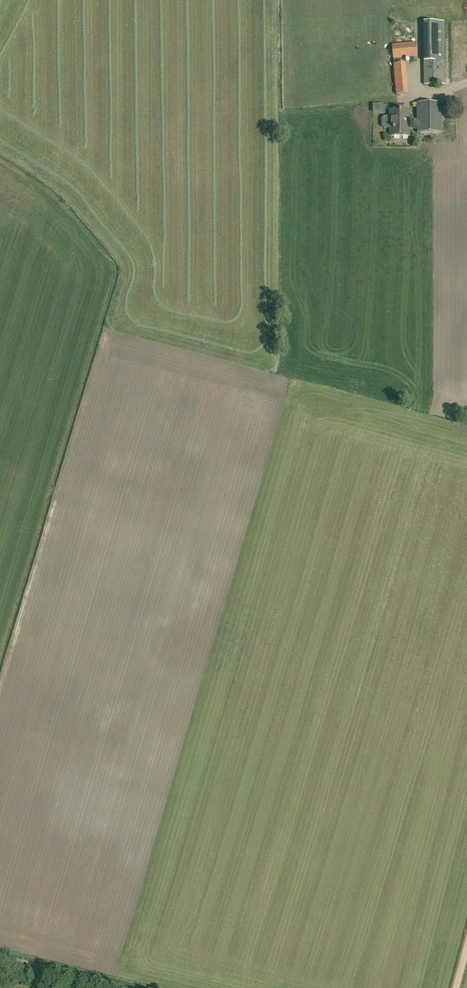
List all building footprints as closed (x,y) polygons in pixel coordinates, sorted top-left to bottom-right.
[(427,21),(427,61),(440,61),(440,50),(448,50),(448,20),(427,21)] [(394,59),(406,58),(417,56),(416,43),(393,46),(394,59)] [(396,95),(409,93),(406,58),(393,59),(396,95)] [(445,63),(424,63),(425,85),(445,85),(445,63)] [(442,103),(418,103),(417,133),(442,133),(442,103)] [(385,128),(391,128),(391,136),(410,136),(410,122),(407,122),(407,110),(390,110),(390,117),(384,117),(383,119),(383,126),(385,128)]
